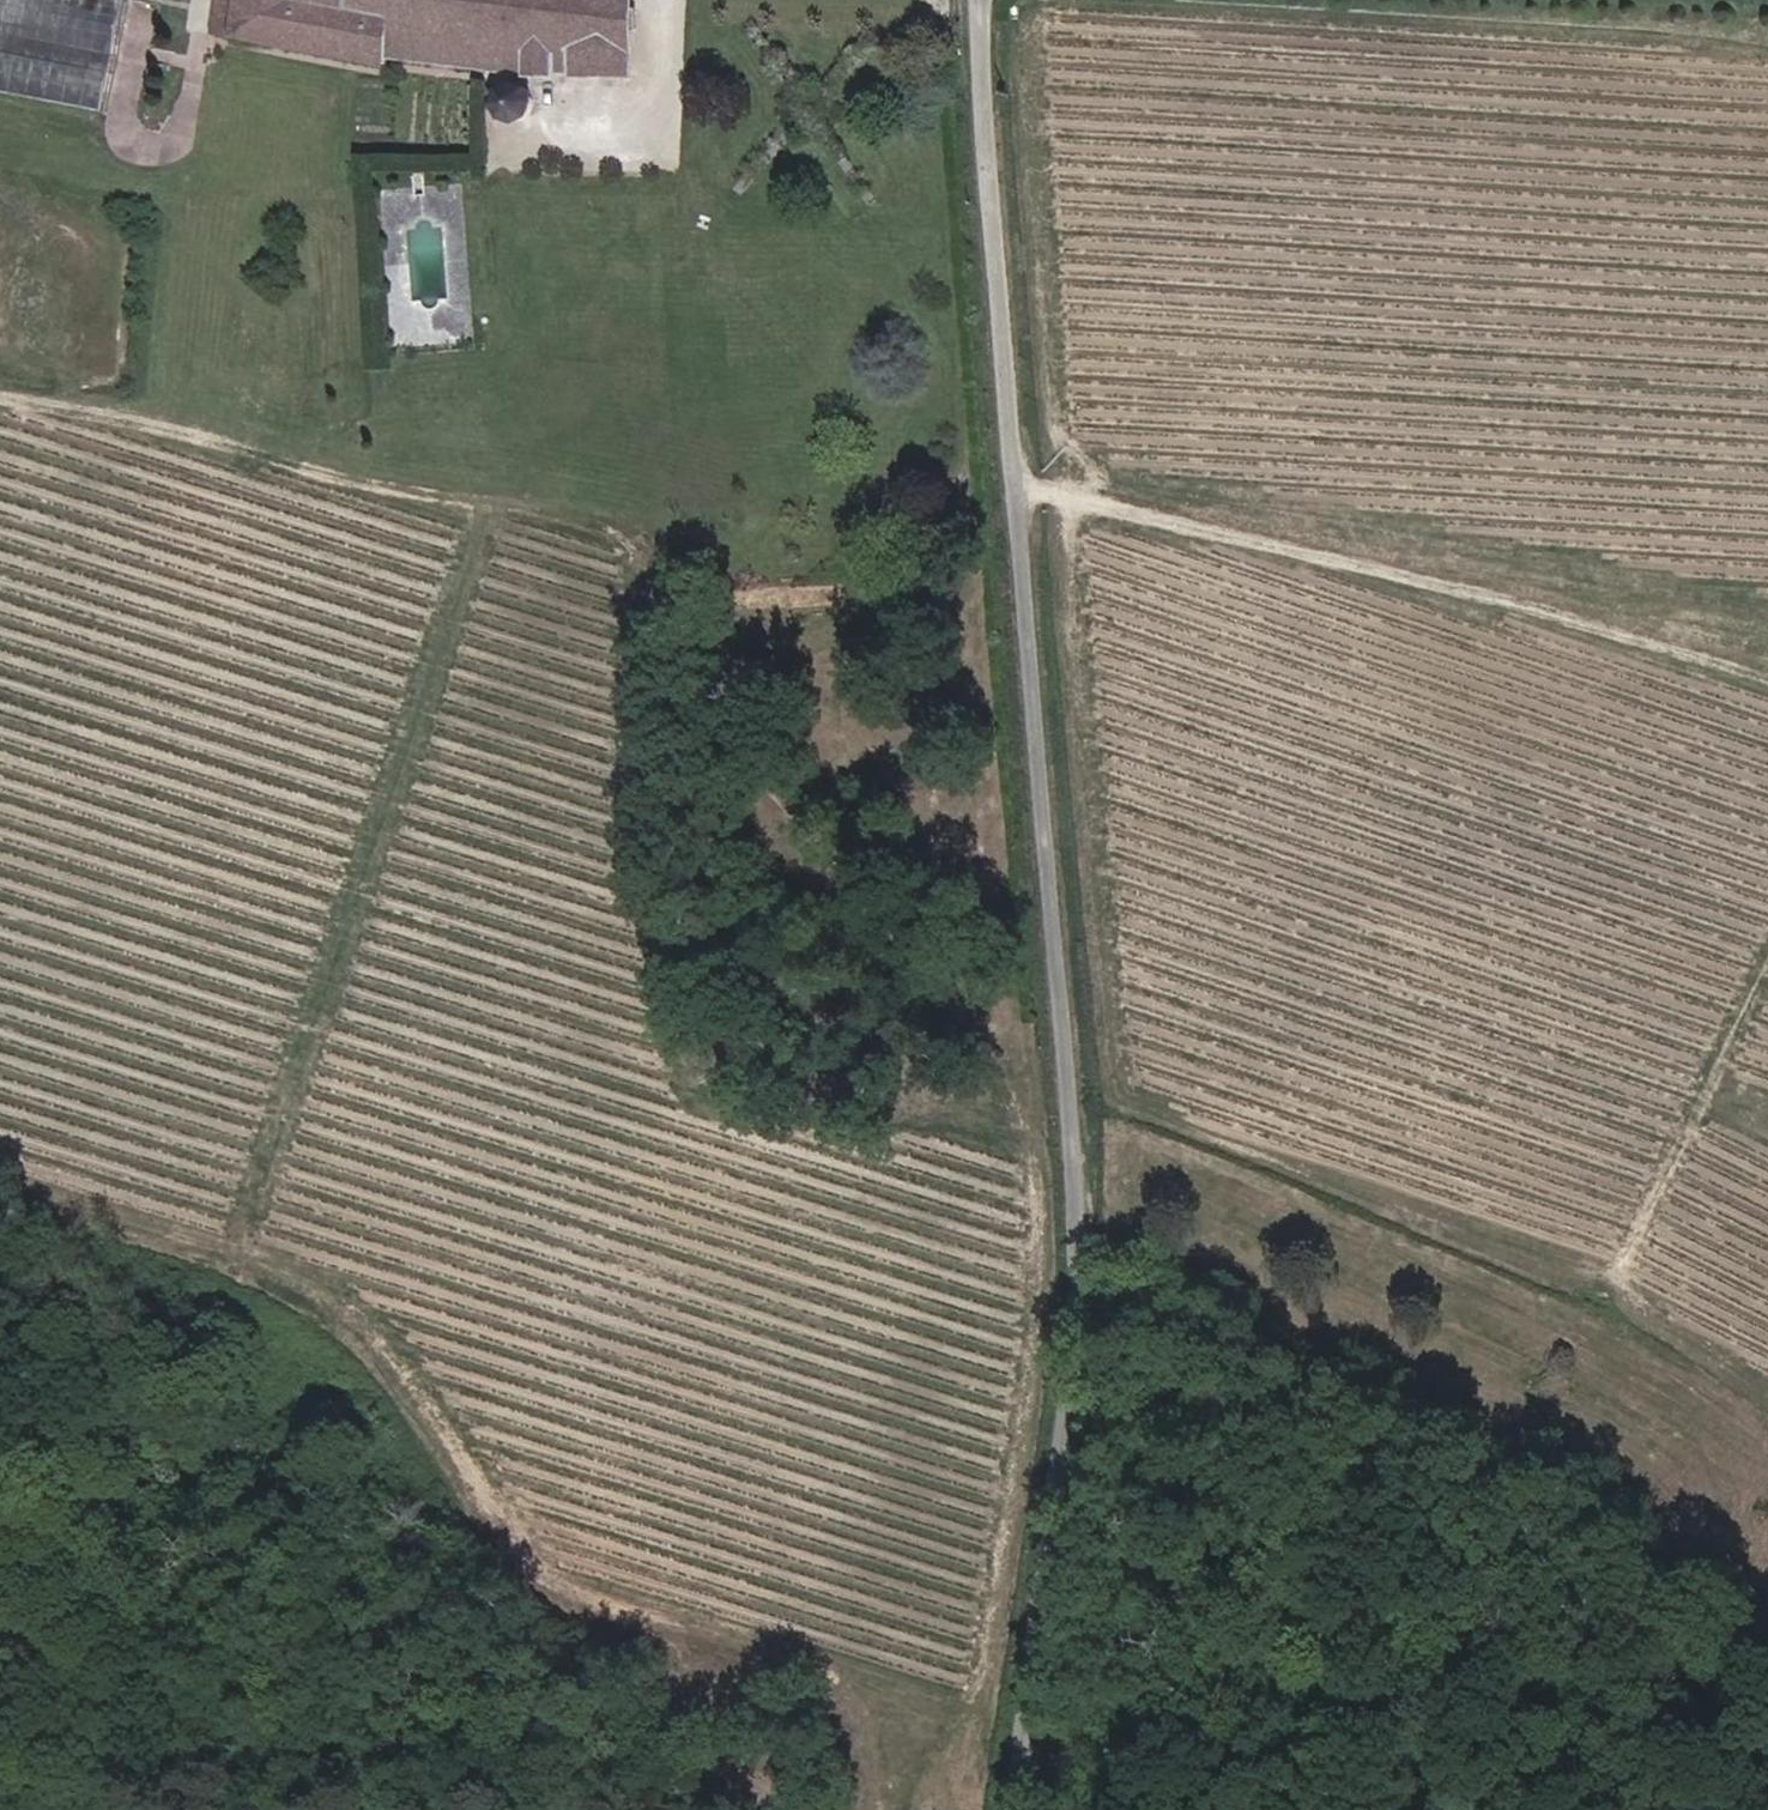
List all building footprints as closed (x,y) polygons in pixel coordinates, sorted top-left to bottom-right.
[(125,0),(0,0),(0,92),(104,112),(125,0)] [(215,33),(387,65),(388,56),(507,71),(631,72),(630,0),(220,0),(215,33)] [(535,111),(536,103),(534,96),(530,90),(524,86),(514,84),(507,86),(501,91),(497,97),(496,104),(498,112),(502,118),(508,122),(518,124),(525,121),(531,117),(535,111)]
